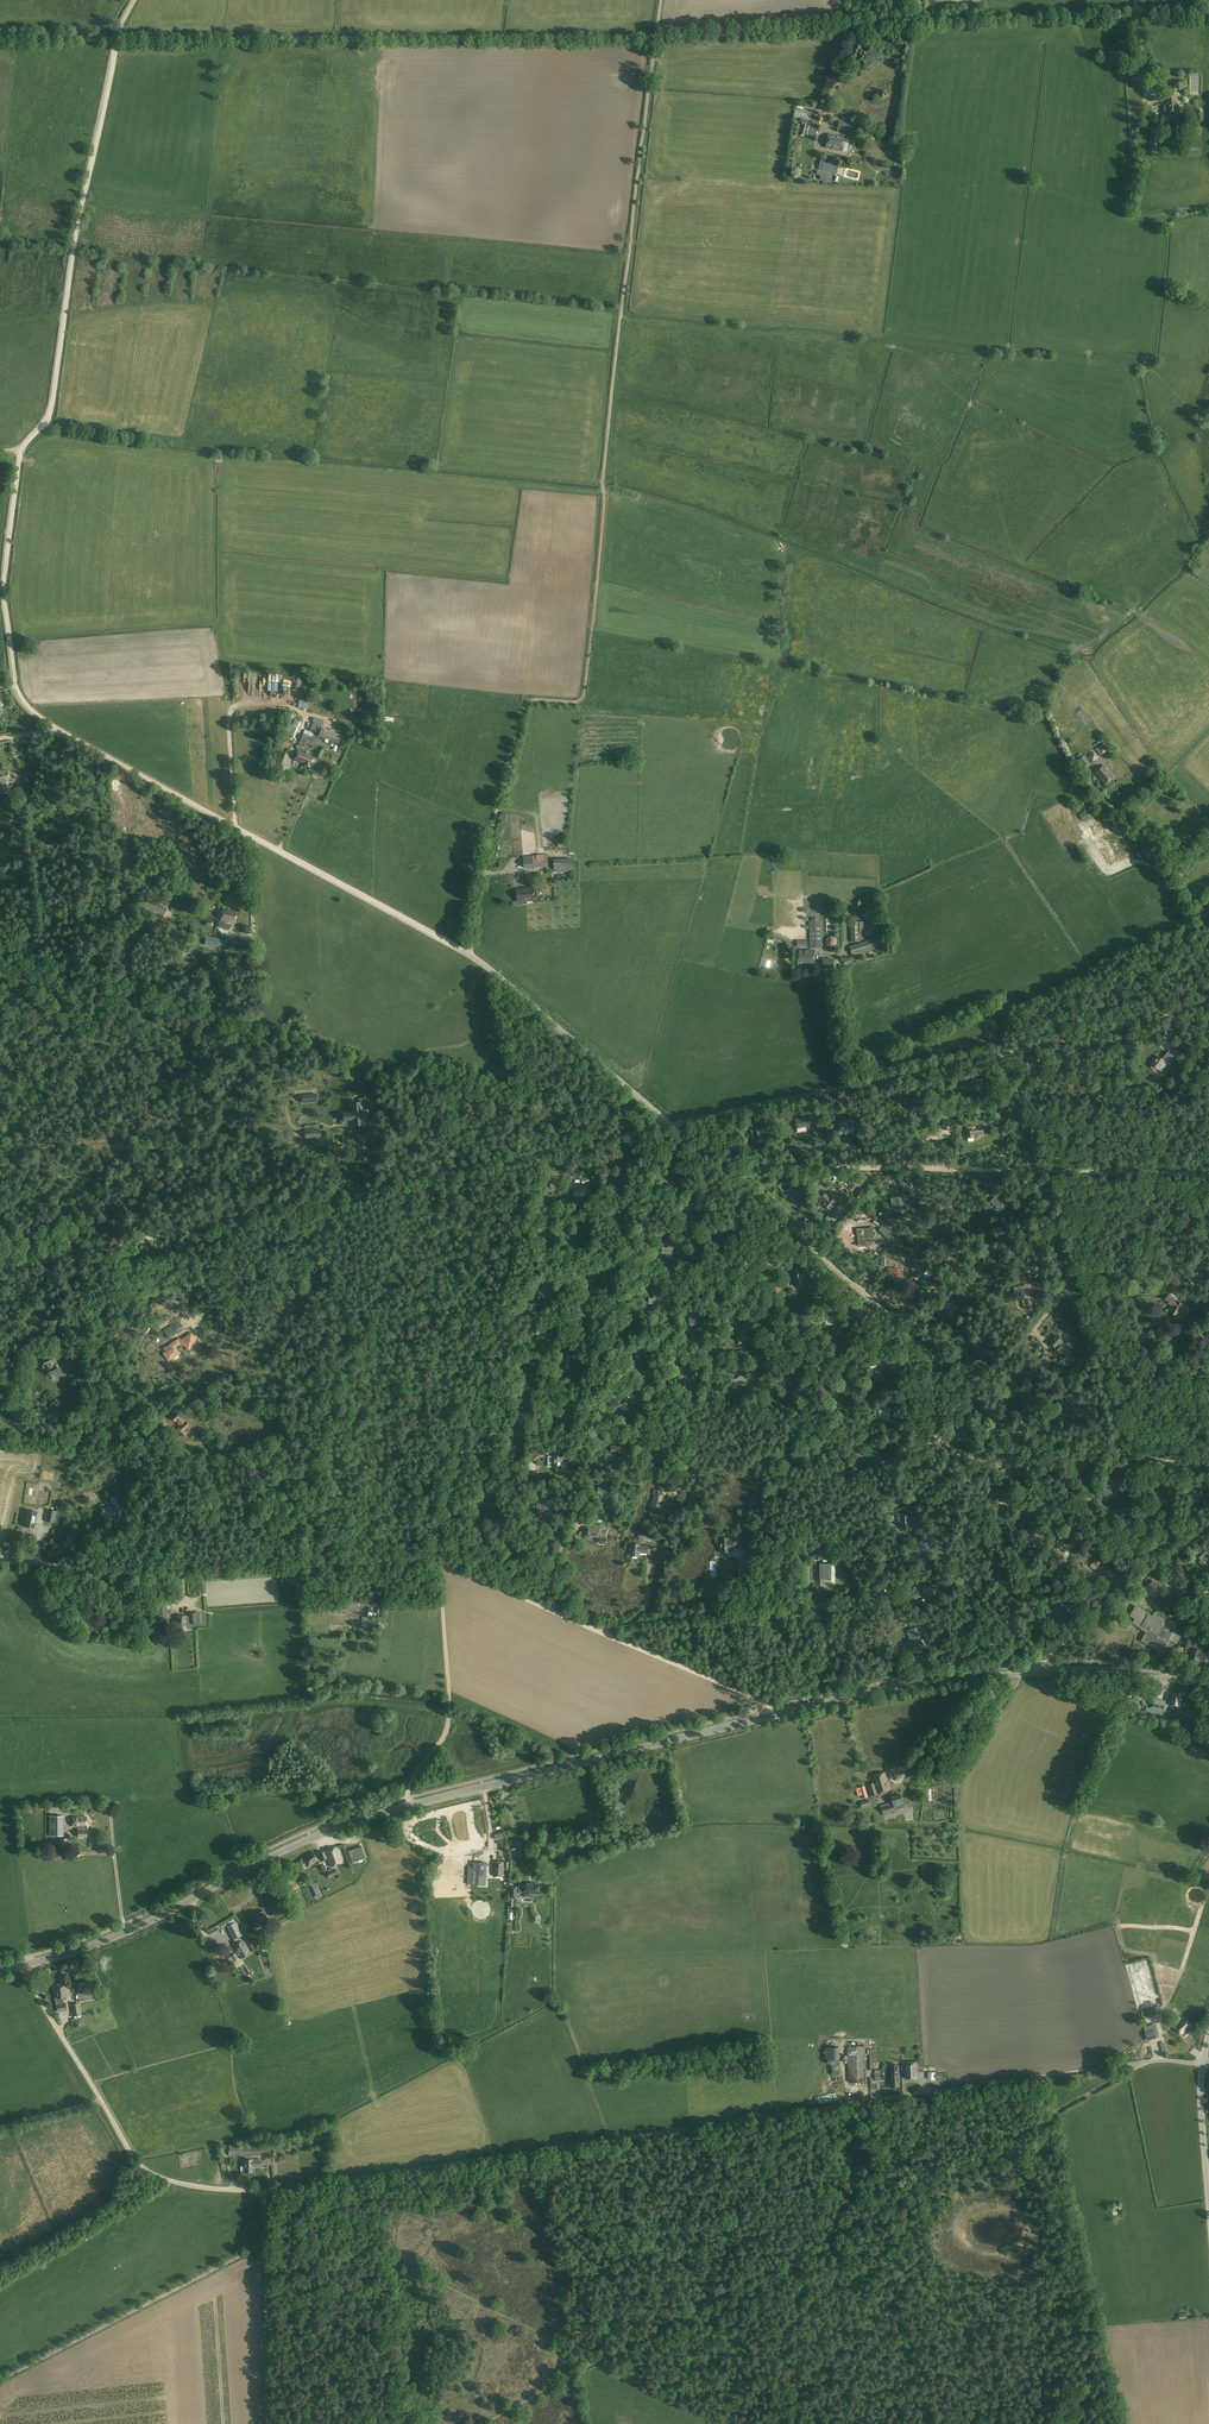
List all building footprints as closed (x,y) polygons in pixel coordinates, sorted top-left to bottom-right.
[(1163,113),(1166,113),(1166,114),(1179,113),(1177,95),(1165,96),(1165,104),(1163,105),(1163,113)] [(820,118),(813,117),(808,137),(816,139),(820,118)] [(849,124),(839,122),(838,130),(848,131),(848,130),(849,130),(851,130),(851,127),(850,125),(849,125),(849,124)] [(830,135),(827,147),(842,150),(847,151),(849,144),(844,142),(845,139),(830,135)] [(1152,136),(1154,151),(1163,150),(1162,136),(1152,136)] [(840,163),(821,158),(818,170),(837,175),(840,163)] [(269,686),(270,672),(267,672),(266,694),(274,694),(274,686),(269,686)] [(307,698),(298,698),(298,707),(307,707),(307,698)] [(288,724),(285,731),(289,733),(288,736),(294,738),(299,728),(302,722),(295,719),(292,726),(288,724)] [(315,725),(319,726),(320,723),(312,721),(310,728),(314,729),(315,725)] [(341,745),(344,736),(322,728),(319,736),(341,745)] [(303,733),(300,741),(317,748),(320,740),(303,733)] [(1095,749),(1101,756),(1109,749),(1104,742),(1095,749)] [(283,768),(288,754),(276,749),(270,763),(283,768)] [(310,768),(313,758),(301,753),(302,752),(298,751),(294,760),(305,764),(304,766),(310,768)] [(1077,760),(1084,769),(1091,764),(1084,755),(1077,760)] [(1104,765),(1095,773),(1105,785),(1114,777),(1104,765)] [(504,811),(495,850),(512,854),(514,847),(521,848),(528,816),(504,811)] [(1079,814),(1083,821),(1089,818),(1085,811),(1079,814)] [(1104,819),(1090,826),(1092,829),(1106,822),(1104,819)] [(1112,820),(1102,824),(1105,831),(1115,826),(1112,820)] [(1111,831),(1103,835),(1112,854),(1120,850),(1111,831)] [(524,868),(534,867),(534,868),(549,866),(548,854),(533,856),(533,855),(523,856),(524,868)] [(574,861),(555,861),(555,873),(574,873),(574,861)] [(535,898),(538,898),(537,889),(534,889),(534,887),(527,888),(527,889),(517,889),(518,901),(526,900),(526,901),(535,900),(535,898)] [(145,899),(142,905),(156,911),(158,905),(145,899)] [(224,924),(223,928),(230,929),(230,926),(231,922),(235,923),(237,912),(223,909),(221,920),(224,921),(223,924),(224,924)] [(822,921),(809,921),(810,949),(815,949),(815,948),(823,948),(822,921)] [(850,922),(851,942),(860,942),(860,922),(850,922)] [(852,956),(890,944),(887,934),(849,946),(852,956)] [(205,945),(225,948),(227,940),(206,937),(205,945)] [(228,940),(226,948),(236,950),(237,942),(228,940)] [(806,951),(803,951),(803,949),(803,948),(797,949),(798,963),(798,969),(806,969),(806,966),(806,963),(806,951)] [(803,951),(806,951),(806,963),(806,966),(815,965),(815,949),(810,949),(803,949),(803,951)] [(854,962),(852,957),(843,959),(845,965),(854,962)] [(834,959),(823,960),(824,968),(834,968),(834,959)] [(1177,1048),(1171,1054),(1176,1059),(1179,1056),(1179,1057),(1183,1053),(1177,1048)] [(1158,1056),(1152,1065),(1155,1067),(1153,1069),(1156,1071),(1163,1061),(1168,1064),(1173,1057),(1168,1052),(1162,1059),(1158,1056)] [(316,1094),(301,1095),(302,1103),(317,1102),(316,1094)] [(911,1095),(906,1096),(906,1097),(899,1098),(901,1106),(908,1105),(909,1106),(913,1105),(911,1095)] [(353,1119),(354,1120),(355,1125),(361,1125),(361,1120),(362,1118),(367,1118),(366,1112),(361,1112),(360,1111),(359,1103),(353,1104),(354,1111),(352,1113),(343,1114),(344,1120),(353,1119)] [(810,1117),(798,1120),(801,1130),(812,1128),(810,1117)] [(954,1121),(944,1121),(943,1129),(954,1130),(954,1121)] [(851,1126),(851,1127),(841,1129),(843,1136),(845,1135),(847,1134),(848,1137),(854,1135),(853,1131),(857,1130),(856,1125),(851,1126)] [(758,1128),(758,1130),(759,1129),(760,1131),(753,1133),(754,1136),(756,1142),(765,1141),(763,1131),(762,1127),(758,1128)] [(968,1128),(968,1138),(975,1138),(975,1137),(979,1137),(979,1134),(986,1134),(986,1128),(968,1128)] [(306,1138),(320,1137),(319,1129),(305,1131),(306,1138)] [(626,1179),(616,1181),(617,1188),(620,1188),(620,1186),(627,1184),(626,1179)] [(666,1184),(673,1185),(674,1180),(659,1179),(659,1185),(662,1185),(662,1187),(665,1187),(666,1184)] [(586,1188),(574,1191),(575,1198),(587,1195),(586,1188)] [(799,1194),(793,1188),(787,1195),(794,1201),(799,1194),(803,1198),(806,1195),(802,1191),(799,1194)] [(859,1190),(855,1196),(859,1199),(863,1193),(859,1190)] [(830,1210),(838,1201),(831,1195),(830,1197),(826,1193),(821,1199),(825,1203),(824,1205),(830,1210)] [(1005,1203),(1004,1202),(1005,1201),(999,1196),(998,1197),(997,1195),(991,1201),(999,1209),(1005,1203)] [(891,1198),(893,1206),(899,1205),(900,1210),(909,1208),(907,1200),(903,1201),(902,1196),(891,1198)] [(845,1201),(850,1206),(853,1202),(848,1197),(845,1201)] [(698,1212),(686,1211),(685,1218),(690,1219),(691,1216),(698,1217),(698,1212)] [(623,1225),(633,1226),(635,1216),(628,1215),(628,1221),(623,1220),(623,1225)] [(584,1220),(582,1224),(586,1226),(585,1229),(593,1233),(596,1225),(584,1220)] [(931,1228),(938,1235),(944,1230),(938,1222),(931,1228)] [(854,1235),(855,1225),(849,1224),(849,1229),(846,1229),(846,1234),(854,1235)] [(723,1243),(728,1237),(724,1233),(723,1235),(721,1232),(719,1235),(721,1237),(719,1239),(723,1243)] [(610,1256),(617,1261),(621,1256),(614,1251),(610,1256)] [(985,1264),(996,1263),(995,1253),(984,1254),(985,1264)] [(913,1265),(918,1269),(921,1265),(920,1264),(922,1261),(917,1256),(914,1259),(917,1261),(913,1265)] [(889,1266),(889,1258),(887,1258),(887,1257),(881,1257),(881,1266),(889,1266)] [(794,1273),(794,1275),(792,1275),(794,1285),(804,1283),(803,1278),(806,1274),(802,1271),(804,1270),(800,1267),(794,1273)] [(1194,1279),(1202,1282),(1206,1270),(1198,1267),(1194,1279)] [(891,1268),(890,1279),(893,1280),(893,1283),(902,1284),(903,1269),(891,1268)] [(540,1290),(549,1297),(553,1292),(544,1285),(540,1290)] [(782,1295),(780,1285),(771,1286),(774,1296),(782,1295)] [(1015,1291),(1016,1300),(1022,1298),(1022,1300),(1027,1299),(1026,1291),(1028,1290),(1028,1286),(1014,1288),(1015,1291)] [(654,1298),(650,1298),(649,1303),(660,1304),(661,1289),(656,1289),(656,1294),(654,1294),(654,1298)] [(1167,1297),(1164,1301),(1174,1307),(1171,1312),(1177,1316),(1179,1312),(1184,1315),(1186,1312),(1181,1309),(1183,1306),(1174,1300),(1175,1299),(1169,1295),(1168,1297),(1167,1297)] [(948,1301),(946,1303),(952,1310),(954,1307),(948,1301)] [(938,1311),(946,1319),(950,1316),(948,1314),(950,1312),(944,1306),(938,1311)] [(832,1316),(827,1317),(827,1315),(825,1316),(827,1325),(834,1324),(834,1320),(840,1319),(839,1314),(832,1315),(832,1316)] [(690,1323),(695,1323),(695,1325),(704,1324),(703,1320),(700,1320),(700,1315),(697,1315),(697,1318),(689,1318),(690,1323)] [(741,1329),(742,1330),(736,1332),(738,1339),(743,1338),(743,1340),(748,1339),(746,1333),(748,1333),(746,1328),(741,1329)] [(977,1332),(979,1338),(987,1336),(987,1338),(989,1337),(986,1329),(977,1332)] [(177,1335),(174,1331),(166,1336),(169,1340),(177,1335)] [(1057,1336),(1051,1343),(1056,1348),(1055,1349),(1058,1352),(1063,1347),(1059,1343),(1062,1341),(1057,1336)] [(58,1352),(68,1353),(69,1341),(59,1340),(58,1345),(59,1345),(59,1348),(58,1348),(58,1352)] [(173,1358),(173,1357),(178,1353),(175,1348),(180,1344),(177,1340),(170,1345),(172,1348),(164,1354),(168,1361),(173,1358)] [(986,1345),(980,1347),(983,1354),(987,1352),(988,1356),(993,1354),(989,1343),(986,1344),(986,1345)] [(651,1352),(651,1353),(640,1348),(637,1354),(646,1358),(647,1355),(652,1358),(654,1353),(651,1352)] [(43,1361),(51,1376),(59,1372),(55,1365),(54,1365),(50,1357),(43,1361)] [(571,1372),(581,1371),(581,1363),(578,1363),(578,1366),(570,1367),(571,1372)] [(690,1369),(687,1368),(687,1375),(680,1375),(680,1380),(690,1380),(691,1378),(692,1378),(692,1370),(690,1370),(690,1369)] [(888,1376),(880,1368),(874,1373),(882,1381),(888,1376)] [(1021,1375),(1025,1376),(1022,1387),(1026,1388),(1029,1388),(1033,1386),(1029,1376),(1033,1374),(1032,1371),(1026,1373),(1021,1372),(1021,1375)] [(894,1372),(888,1377),(891,1381),(897,1375),(894,1372)] [(746,1385),(746,1376),(739,1376),(739,1380),(732,1379),(731,1384),(746,1385)] [(157,1391),(161,1390),(159,1386),(163,1384),(161,1379),(153,1382),(157,1391)] [(801,1382),(796,1392),(801,1395),(804,1391),(806,1392),(809,1387),(801,1382)] [(834,1395),(848,1396),(849,1388),(840,1387),(839,1390),(835,1390),(834,1395)] [(635,1395),(628,1394),(627,1398),(634,1399),(634,1400),(639,1401),(640,1393),(635,1392),(635,1395)] [(1067,1396),(1064,1407),(1067,1408),(1066,1413),(1069,1414),(1069,1413),(1075,1415),(1077,1407),(1070,1404),(1072,1398),(1067,1396)] [(557,1415),(557,1420),(569,1420),(569,1412),(573,1412),(573,1409),(566,1409),(566,1415),(557,1415)] [(880,1409),(879,1419),(890,1420),(890,1409),(880,1409)] [(172,1418),(176,1422),(176,1421),(181,1427),(177,1430),(182,1436),(186,1433),(184,1430),(189,1426),(186,1422),(185,1422),(178,1413),(172,1418)] [(972,1423),(961,1420),(956,1435),(966,1438),(968,1433),(969,1433),(972,1423)] [(512,1431),(512,1436),(522,1436),(522,1422),(519,1422),(519,1431),(512,1431)] [(801,1461),(803,1454),(794,1450),(795,1448),(791,1446),(788,1453),(795,1456),(794,1459),(801,1461)] [(872,1450),(878,1461),(885,1458),(883,1453),(880,1455),(877,1448),(872,1450)] [(660,1451),(655,1451),(655,1449),(652,1449),(651,1452),(648,1452),(647,1454),(655,1455),(655,1459),(662,1460),(663,1455),(664,1449),(661,1449),(660,1451)] [(552,1458),(552,1463),(553,1463),(553,1467),(558,1467),(558,1461),(562,1461),(562,1455),(553,1455),(553,1458),(552,1458)] [(1082,1472),(1089,1465),(1086,1462),(1085,1462),(1084,1461),(1085,1461),(1082,1457),(1078,1461),(1076,1458),(1071,1464),(1074,1467),(1075,1465),(1082,1472)] [(757,1467),(768,1471),(771,1464),(761,1459),(757,1467)] [(1029,1470),(1017,1467),(1014,1478),(1025,1481),(1026,1478),(1027,1478),(1029,1470)] [(1095,1486),(1105,1483),(1104,1478),(1094,1480),(1095,1486)] [(492,1494),(494,1487),(492,1486),(493,1482),(487,1481),(485,1492),(492,1494)] [(1201,1490),(1204,1489),(1208,1488),(1206,1482),(1199,1484),(1199,1485),(1193,1487),(1195,1495),(1202,1494),(1201,1490)] [(602,1487),(599,1487),(599,1495),(609,1495),(609,1489),(612,1489),(611,1484),(602,1483),(602,1487)] [(1106,1486),(1102,1487),(1100,1487),(1101,1492),(1104,1491),(1105,1496),(1114,1493),(1111,1484),(1106,1486)] [(1162,1493),(1163,1500),(1170,1498),(1167,1485),(1157,1487),(1159,1493),(1162,1493)] [(1001,1502),(1008,1495),(999,1487),(993,1493),(1001,1502)] [(655,1495),(653,1504),(661,1505),(664,1495),(660,1494),(661,1491),(654,1489),(653,1494),(655,1495)] [(128,1497),(124,1496),(121,1495),(119,1502),(126,1504),(128,1497)] [(897,1506),(902,1503),(899,1498),(894,1500),(893,1498),(889,1500),(894,1508),(897,1506)] [(551,1510),(551,1502),(538,1502),(537,1513),(537,1514),(542,1514),(543,1509),(547,1509),(546,1509),(551,1510)] [(116,1510),(109,1509),(108,1511),(104,1511),(103,1514),(107,1515),(107,1517),(114,1519),(115,1518),(119,1519),(120,1513),(121,1511),(116,1510)] [(25,1527),(34,1528),(37,1512),(28,1510),(25,1527)] [(56,1511),(49,1510),(47,1521),(54,1523),(56,1511)] [(919,1526),(918,1510),(912,1511),(912,1518),(909,1518),(909,1515),(902,1515),(902,1514),(898,1515),(898,1522),(902,1521),(902,1528),(909,1528),(909,1524),(912,1524),(912,1526),(919,1526)] [(1019,1524),(1028,1518),(1024,1512),(1020,1514),(1021,1515),(1015,1518),(1019,1524)] [(603,1526),(596,1525),(596,1528),(589,1528),(588,1536),(598,1537),(599,1531),(602,1531),(603,1526)] [(1037,1533),(1033,1541),(1039,1543),(1040,1541),(1041,1542),(1044,1536),(1037,1533)] [(1061,1533),(1058,1540),(1062,1542),(1062,1543),(1068,1546),(1071,1539),(1072,1537),(1072,1536),(1068,1534),(1066,1534),(1066,1536),(1061,1533)] [(730,1539),(730,1538),(720,1538),(721,1553),(731,1552),(730,1547),(738,1547),(738,1538),(730,1539)] [(632,1555),(639,1556),(639,1552),(647,1553),(648,1546),(640,1546),(640,1545),(632,1544),(632,1555)] [(804,1558),(808,1552),(805,1550),(799,1559),(805,1562),(807,1559),(804,1558)] [(1205,1568),(1204,1569),(1208,1574),(1208,1573),(1208,1555),(1208,1554),(1199,1562),(1202,1566),(1203,1565),(1205,1568)] [(1092,1563),(1097,1567),(1102,1561),(1097,1556),(1092,1562),(1093,1563),(1092,1563)] [(831,1580),(831,1565),(832,1565),(832,1564),(820,1564),(820,1580),(831,1580)] [(1204,1571),(1199,1576),(1203,1579),(1208,1575),(1204,1571)] [(899,1578),(894,1581),(898,1587),(903,1584),(899,1578)] [(1157,1585),(1153,1582),(1146,1589),(1155,1598),(1163,1590),(1159,1587),(1158,1587),(1157,1586),(1157,1585)] [(934,1585),(923,1587),(924,1593),(935,1591),(935,1593),(940,1592),(939,1588),(940,1587),(939,1584),(934,1585)] [(1058,1607),(1057,1600),(1052,1601),(1055,1619),(1064,1618),(1063,1612),(1067,1612),(1067,1607),(1063,1607),(1058,1607)] [(167,1622),(165,1601),(152,1602),(154,1623),(167,1622)] [(1165,1608),(1170,1613),(1177,1607),(1172,1602),(1165,1608)] [(1140,1628),(1146,1631),(1141,1641),(1157,1650),(1158,1653),(1160,1655),(1162,1654),(1163,1653),(1162,1652),(1169,1640),(1177,1645),(1183,1633),(1175,1628),(1178,1623),(1169,1619),(1167,1622),(1165,1621),(1166,1619),(1154,1612),(1152,1616),(1136,1607),(1131,1615),(1136,1618),(1133,1623),(1141,1627),(1140,1628)] [(195,1623),(195,1615),(189,1616),(190,1620),(187,1620),(187,1616),(175,1617),(176,1630),(189,1629),(189,1624),(195,1623)] [(912,1649),(914,1650),(924,1647),(922,1641),(924,1640),(923,1638),(921,1639),(920,1637),(923,1636),(919,1626),(914,1628),(918,1638),(918,1639),(912,1641),(913,1643),(911,1646),(912,1649)] [(1190,1649),(1192,1639),(1184,1637),(1181,1647),(1190,1649)] [(1202,1651),(1191,1648),(1188,1659),(1199,1662),(1200,1659),(1205,1660),(1206,1653),(1202,1652),(1202,1651)] [(1172,1695),(1172,1697),(1170,1697),(1169,1704),(1180,1706),(1181,1697),(1172,1695)] [(1154,1699),(1151,1712),(1162,1715),(1164,1709),(1166,1709),(1167,1705),(1165,1704),(1166,1701),(1162,1700),(1154,1699)] [(1196,1712),(1186,1710),(1185,1716),(1194,1719),(1196,1712)] [(1201,1716),(1200,1717),(1196,1720),(1193,1721),(1196,1726),(1204,1720),(1201,1716)] [(1186,1729),(1175,1725),(1173,1731),(1184,1735),(1186,1729)] [(1205,1739),(1200,1737),(1196,1746),(1200,1748),(1202,1744),(1208,1747),(1208,1741),(1205,1739)] [(872,1795),(890,1790),(885,1773),(873,1776),(875,1783),(869,1784),(872,1795)] [(868,1797),(865,1786),(856,1788),(858,1796),(862,1795),(863,1798),(868,1797)] [(892,1802),(881,1805),(884,1815),(896,1812),(895,1811),(905,1808),(901,1793),(891,1796),(892,1802)] [(64,1816),(49,1816),(49,1836),(64,1836),(64,1816)] [(73,1817),(73,1827),(78,1827),(78,1830),(87,1830),(87,1826),(87,1817),(73,1817)] [(60,1838),(60,1848),(74,1848),(74,1843),(68,1843),(68,1838),(60,1838)] [(337,1847),(319,1853),(322,1860),(327,1858),(331,1867),(343,1862),(337,1847)] [(319,1860),(312,1851),(301,1859),(308,1868),(319,1860)] [(495,1861),(494,1876),(504,1876),(505,1868),(509,1868),(509,1862),(495,1861)] [(474,1862),(473,1867),(473,1879),(486,1880),(487,1862),(474,1862)] [(330,1877),(330,1876),(337,1874),(335,1869),(326,1872),(328,1878),(330,1877)] [(534,1893),(538,1894),(539,1894),(539,1884),(531,1884),(530,1884),(530,1883),(526,1883),(526,1885),(519,1885),(519,1892),(525,1892),(525,1893),(526,1893),(526,1896),(534,1896),(534,1893)] [(275,1913),(274,1911),(271,1906),(266,1908),(270,1916),(271,1915),(275,1913)] [(261,1925),(269,1921),(263,1911),(255,1915),(258,1921),(253,1924),(256,1928),(261,1925)] [(227,1926),(234,1940),(243,1935),(236,1921),(227,1926)] [(255,1938),(251,1941),(257,1950),(261,1948),(255,1938)] [(251,1953),(244,1940),(233,1946),(240,1959),(251,1953)] [(58,2011),(66,2010),(65,2003),(63,2003),(63,1997),(66,1997),(65,1991),(64,1991),(63,1986),(56,1987),(57,1991),(56,1991),(57,1998),(58,1998),(59,2004),(57,2005),(58,2011)] [(81,2017),(78,2003),(72,2004),(74,2018),(71,2019),(72,2028),(85,2026),(83,2017),(81,2017)] [(1186,2031),(1189,2033),(1194,2029),(1184,2018),(1175,2026),(1182,2034),(1186,2031)] [(1146,2027),(1147,2031),(1145,2031),(1147,2038),(1155,2036),(1155,2035),(1158,2034),(1155,2024),(1146,2027)] [(848,2061),(849,2081),(866,2081),(865,2046),(848,2047),(848,2057),(844,2057),(844,2061),(848,2061)] [(826,2060),(830,2060),(839,2060),(839,2047),(825,2047),(826,2060)] [(902,2063),(902,2066),(905,2066),(905,2079),(917,2078),(917,2061),(905,2062),(905,2063),(902,2063)] [(892,2065),(892,2069),(891,2069),(891,2087),(899,2087),(899,2067),(898,2067),(898,2065),(892,2065)] [(261,2142),(253,2141),(253,2145),(229,2144),(229,2155),(245,2156),(245,2155),(252,2155),(252,2156),(261,2156),(261,2142)] [(253,2159),(244,2159),(245,2172),(253,2172),(253,2167),(261,2166),(261,2159),(253,2159)]
